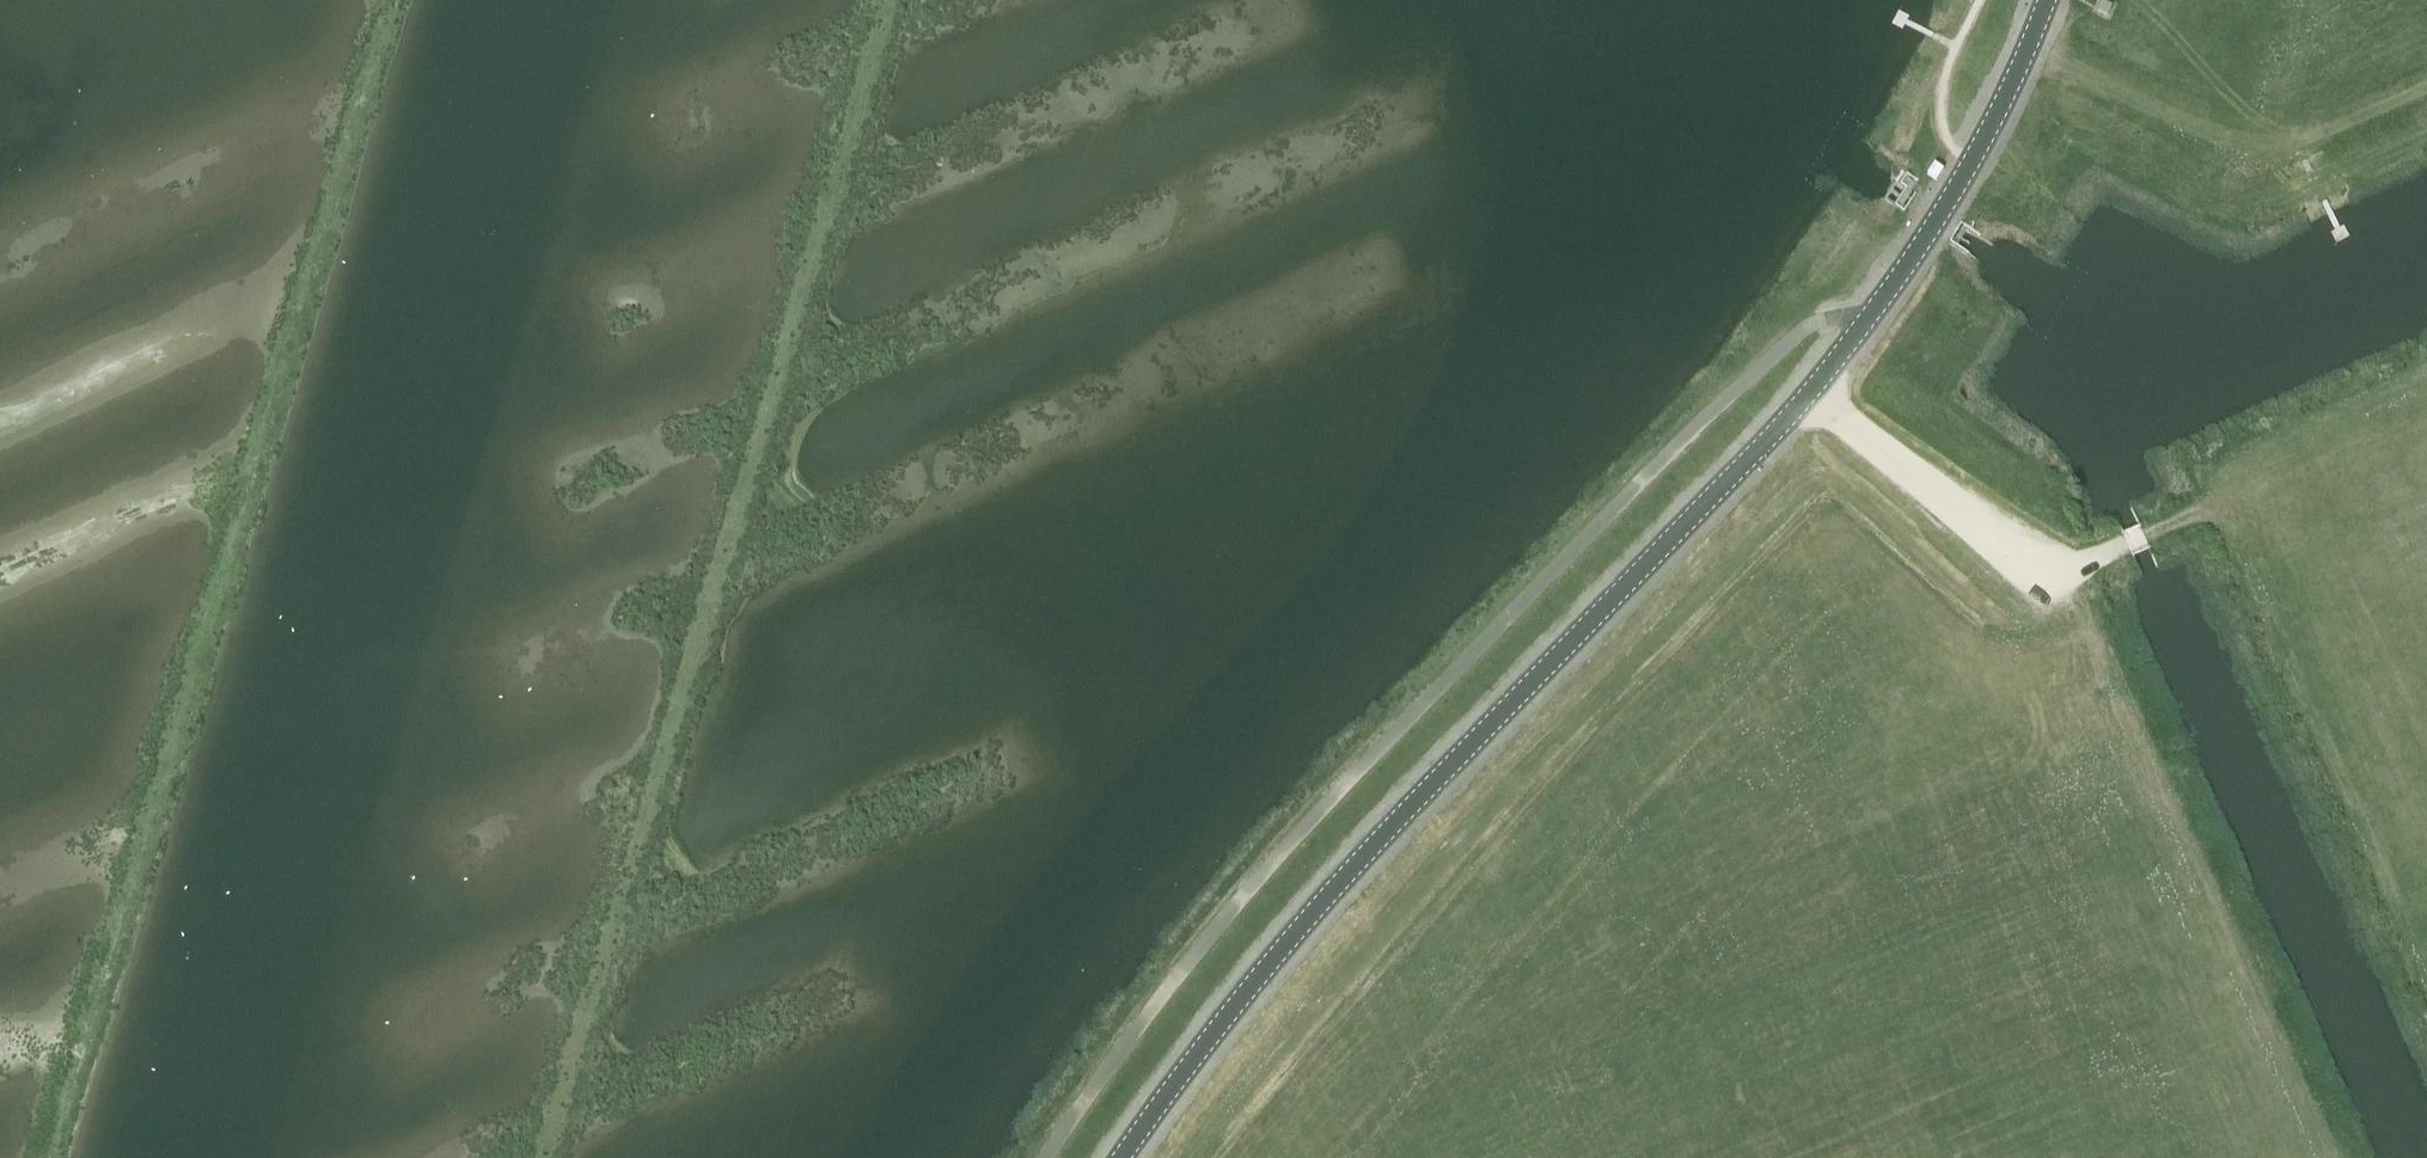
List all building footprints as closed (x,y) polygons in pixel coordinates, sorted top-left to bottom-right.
[(1936,181),(1943,170),(1934,164),(1927,175),(1936,181)]
